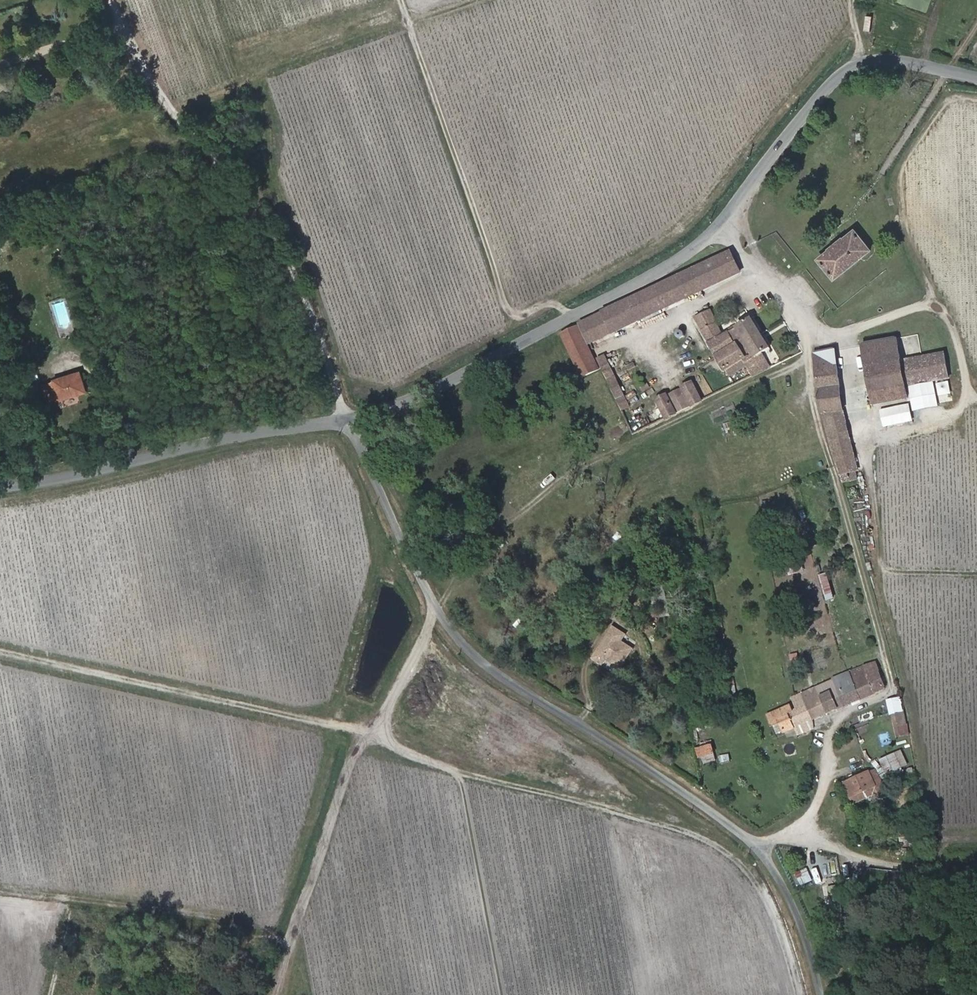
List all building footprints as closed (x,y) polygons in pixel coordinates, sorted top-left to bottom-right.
[(902,19),(899,27),(910,30),(912,22),(902,19)] [(895,37),(896,36),(896,35),(897,32),(896,30),(895,28),(892,26),(889,26),(887,27),(885,29),(884,31),(884,34),(886,37),(888,38),(891,39),(895,37)] [(896,35),(896,36),(898,41),(908,44),(911,33),(902,30),(897,32),(896,35)] [(864,257),(849,237),(811,270),(825,288),(864,257)] [(732,282),(722,262),(575,334),(552,345),(573,386),(591,376),(580,355),(606,343),(732,282)] [(704,318),(690,327),(719,378),(734,369),(738,375),(744,384),(765,374),(756,359),(763,355),(746,325),(715,343),(704,318)] [(898,339),(864,345),(873,393),(907,386),(909,396),(923,393),(921,383),(950,378),(945,354),(902,362),(898,339)] [(830,352),(818,356),(820,373),(821,390),(824,415),(845,409),(837,368),(832,368),(830,352)] [(621,416),(597,368),(591,371),(616,419),(621,416)] [(734,369),(719,378),(723,384),(738,375),(734,369)] [(54,387),(44,390),(48,405),(58,402),(59,404),(84,397),(79,377),(53,385),(54,387)] [(666,419),(702,401),(693,382),(684,387),(686,391),(669,399),(667,395),(656,400),(666,419)] [(875,405),(909,399),(909,396),(907,386),(873,393),(875,405)] [(845,409),(824,415),(837,460),(853,454),(845,409)] [(853,454),(837,460),(842,477),(857,472),(853,454)] [(652,590),(641,593),(643,601),(640,602),(643,616),(649,614),(651,623),(660,620),(652,590)] [(616,639),(605,633),(587,664),(597,670),(601,664),(614,671),(625,652),(613,646),(616,639)] [(872,677),(868,666),(841,679),(827,685),(838,711),(853,704),(847,687),(872,677)] [(878,692),(872,677),(847,687),(853,704),(856,703),(866,698),(878,692)] [(838,711),(827,685),(812,692),(824,717),(827,716),(838,711)] [(794,700),(805,725),(814,721),(818,719),(824,717),(812,692),(794,700)] [(905,696),(890,698),(894,729),(900,729),(901,735),(908,734),(905,696)] [(794,700),(791,701),(789,702),(793,714),(778,721),(783,735),(804,725),(805,725),(794,700)] [(702,763),(717,758),(711,742),(697,747),(702,763)] [(788,756),(784,747),(771,752),(775,761),(788,756)] [(902,748),(880,759),(887,774),(909,763),(902,748)] [(868,791),(862,776),(848,782),(841,785),(840,786),(839,786),(844,799),(868,791)] [(813,866),(796,871),(800,884),(817,878),(813,866)]
